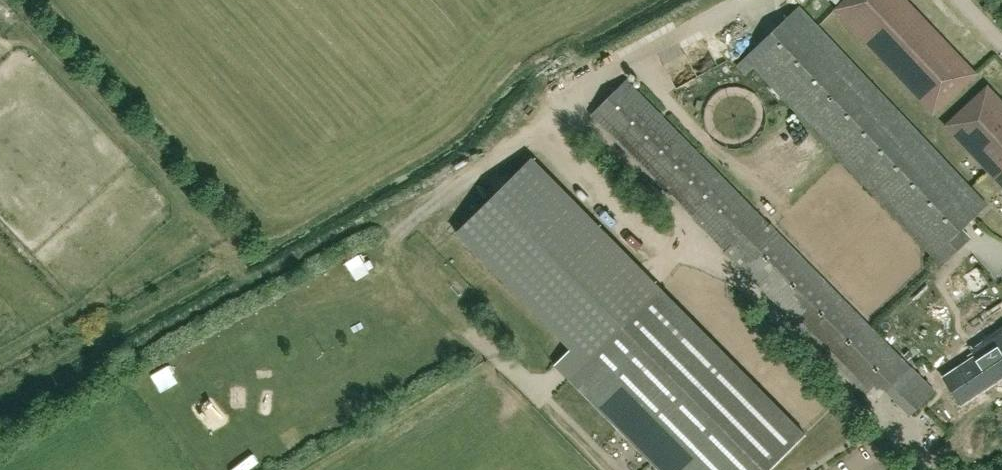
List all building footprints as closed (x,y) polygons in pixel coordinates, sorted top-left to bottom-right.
[(931,25),(907,0),(843,0),(835,8),(888,65),(931,25)] [(961,229),(987,204),(799,7),(764,40),(739,15),(721,32),(745,58),(737,65),(745,73),(752,66),(941,265),(970,238),(961,229)] [(978,74),(931,25),(888,65),(935,115),(978,74)] [(590,114),(732,258),(731,258),(866,394),(879,381),(910,413),(933,390),(762,216),(761,217),(626,79),(590,114)] [(944,124),(995,178),(1001,171),(1001,100),(987,84),(944,124)] [(805,434),(532,158),(456,232),(571,348),(555,364),(659,469),(769,469),(805,434)] [(986,347),(988,349),(945,377),(962,403),(1001,376),(1001,337),(986,347)] [(174,394),(189,377),(169,360),(154,376),(174,394)]
